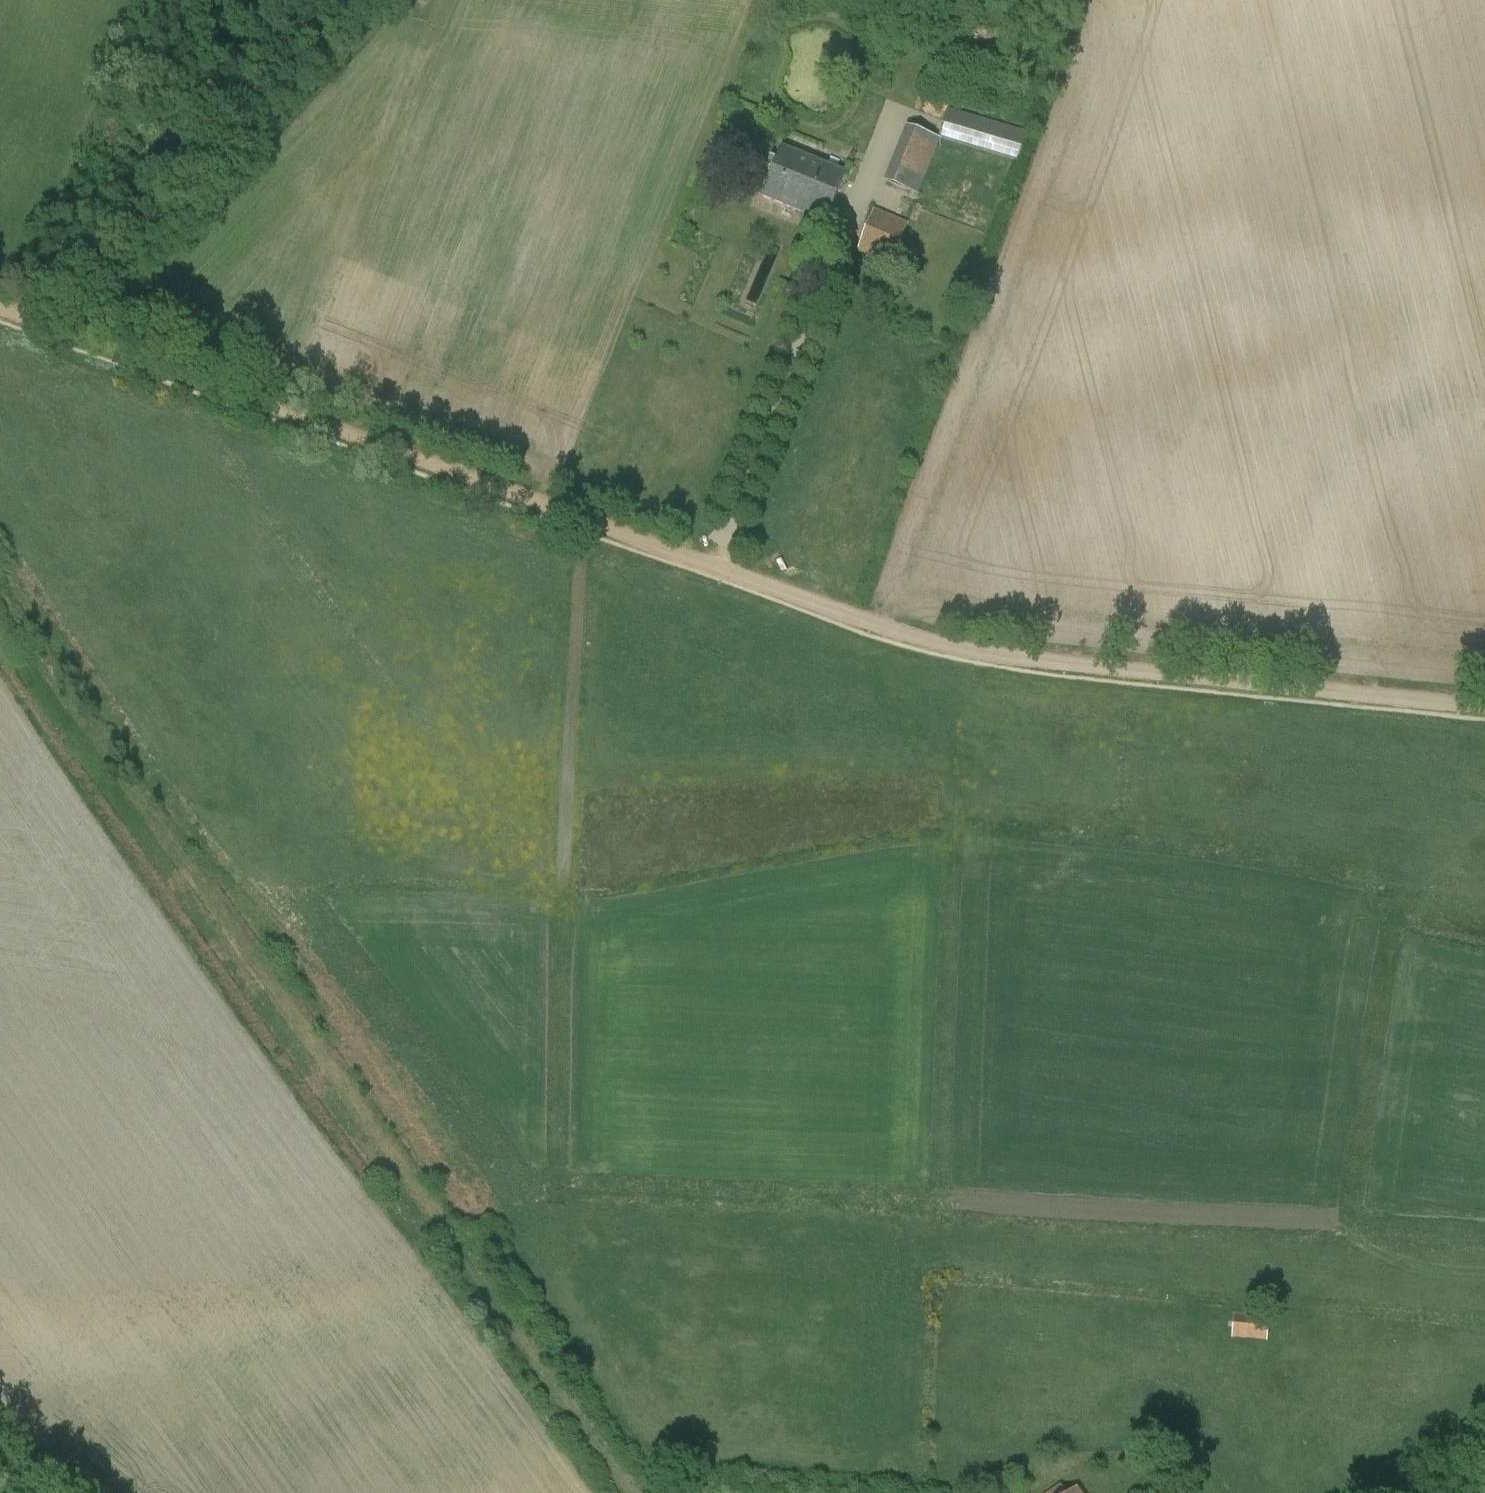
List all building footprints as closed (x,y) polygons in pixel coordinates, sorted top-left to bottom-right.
[(940,139),(1016,163),(1025,134),(949,110),(940,139)] [(884,181),(918,194),(939,140),(906,127),(884,181)] [(783,150),(764,197),(826,221),(845,175),(783,150)] [(908,222),(874,209),(857,252),(891,265),(908,222)] [(1234,1313),(1232,1337),(1267,1340),(1269,1315),(1234,1313)] [(1060,1483),(1046,1492),(1067,1492),(1060,1483)] [(1162,1485),(1149,1492),(1168,1492),(1162,1485)]
